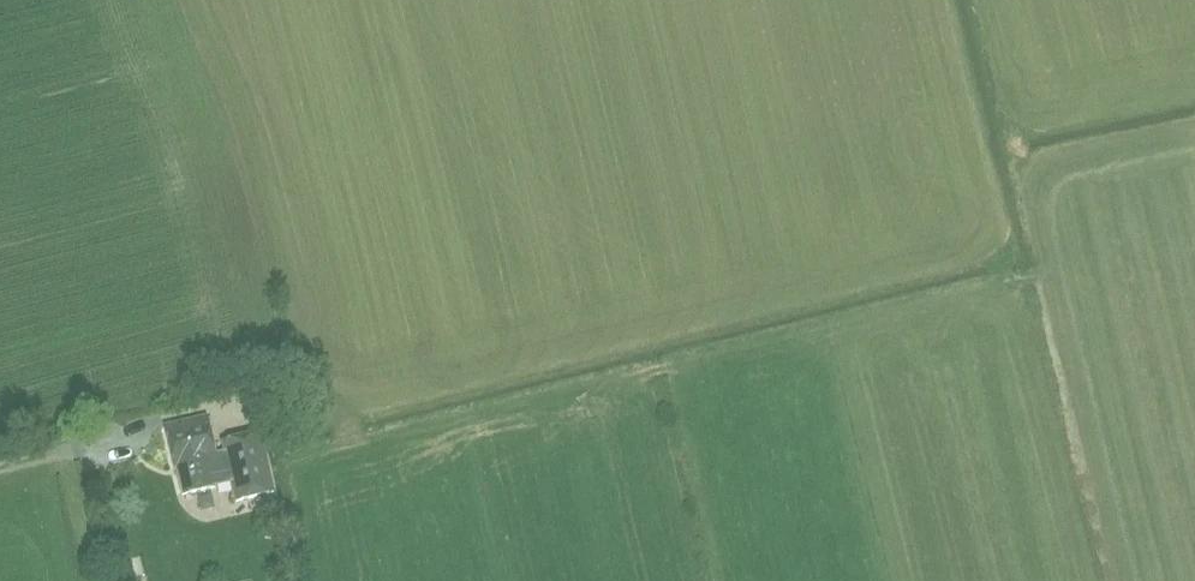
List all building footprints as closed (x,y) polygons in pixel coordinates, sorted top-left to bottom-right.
[(164,426),(174,468),(175,468),(181,495),(214,487),(213,483),(230,480),(235,501),(272,492),(259,434),(221,442),(224,453),(215,455),(206,416),(164,426)] [(109,567),(112,579),(128,575),(126,563),(109,567)]
